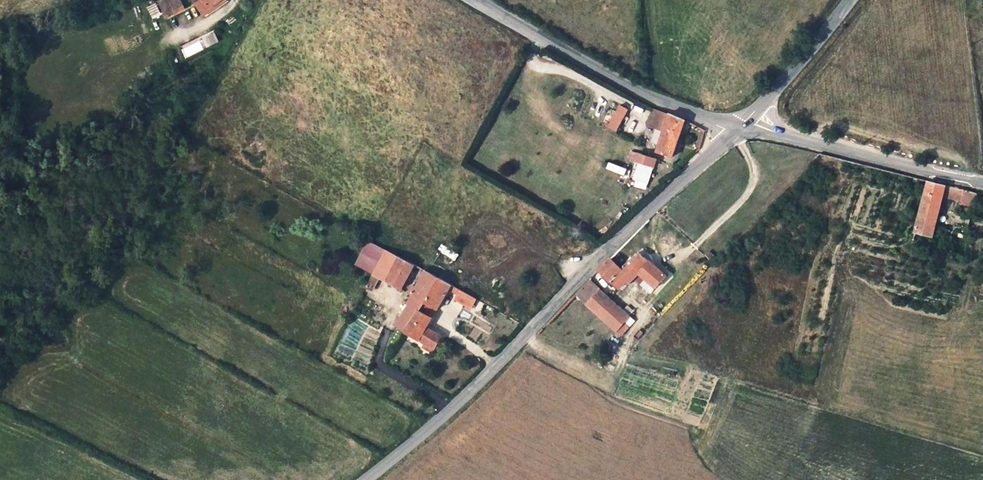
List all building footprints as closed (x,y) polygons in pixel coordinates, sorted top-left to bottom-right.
[(161,1),(171,20),(187,12),(181,0),(163,0),(161,1)] [(205,10),(214,5),(215,7),(225,0),(199,0),(205,10)] [(157,3),(147,7),(151,16),(160,12),(157,3)] [(608,126),(614,130),(626,108),(619,105),(608,126)] [(673,157),(685,120),(669,114),(668,116),(654,109),(647,127),(663,133),(658,152),(673,157)] [(653,167),(656,159),(638,154),(628,188),(646,193),(653,167)] [(932,237),(944,184),(928,180),(914,233),(932,237)] [(973,207),(977,193),(964,190),(960,204),(973,207)] [(386,248),(368,284),(374,288),(380,277),(402,290),(415,264),(386,248)] [(646,288),(651,293),(666,276),(640,251),(621,269),(610,259),(601,268),(619,288),(635,271),(639,275),(641,274),(651,283),(646,288)] [(397,315),(401,317),(409,304),(413,296),(426,270),(424,269),(414,287),(411,286),(406,294),(408,296),(397,315)] [(397,324),(406,329),(417,310),(419,309),(425,301),(440,277),(426,270),(413,296),(409,304),(401,317),(397,324)] [(425,301),(437,309),(447,290),(451,284),(440,277),(425,301)] [(577,293),(587,302),(600,288),(591,279),(577,293)] [(451,284),(447,290),(456,295),(460,289),(451,284)] [(600,288),(587,302),(616,331),(630,315),(624,309),(600,288)] [(474,297),(460,289),(456,295),(454,299),(468,307),(474,297)] [(425,301),(419,309),(432,317),(437,309),(425,301)] [(628,305),(624,309),(630,315),(635,311),(628,305)] [(417,310),(406,329),(425,341),(432,345),(435,347),(442,335),(427,326),(432,317),(419,309),(417,310)] [(429,350),(432,345),(425,341),(422,346),(429,350)]
